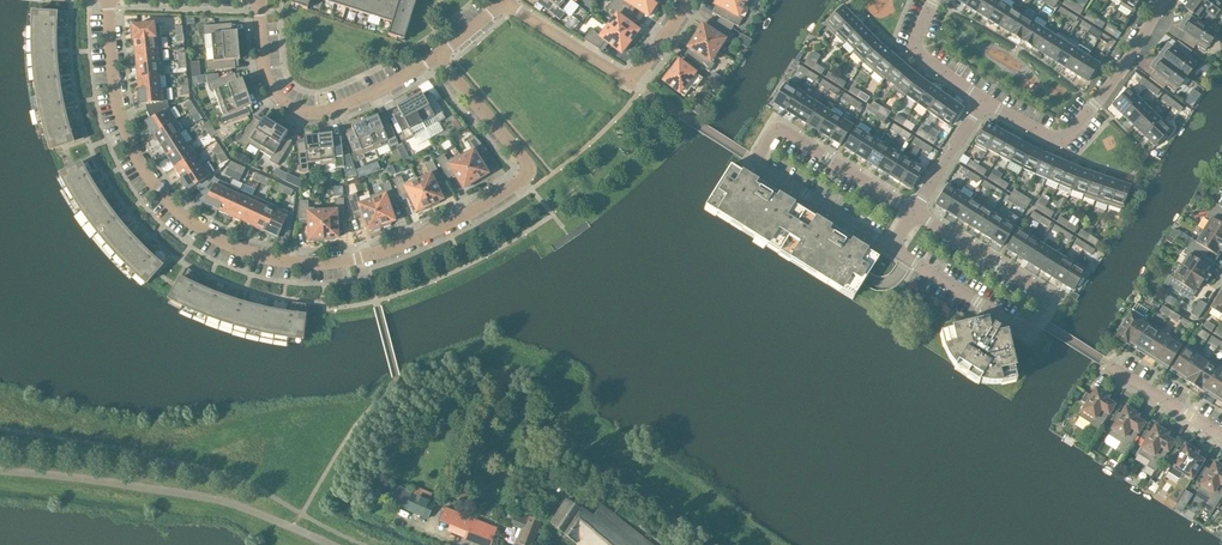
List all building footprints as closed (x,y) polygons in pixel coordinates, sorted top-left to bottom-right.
[(291,5),(307,10),(310,0),(293,0),(291,5)] [(346,8),(357,12),(361,0),(348,0),(346,8)] [(357,12),(369,15),(374,0),(361,0),(357,12)] [(369,15),(381,19),(387,0),(374,0),(369,15)] [(381,19),(392,23),(399,0),(387,0),(381,19)] [(392,23),(388,35),(404,40),(411,19),(409,19),(415,0),(399,0),(392,23)] [(570,0),(539,0),(537,3),(560,20),(565,13),(562,11),(570,0)] [(649,0),(627,0),(626,1),(624,0),(613,0),(612,2),(627,12),(631,6),(648,16),(651,12),(652,13),(657,5),(649,0)] [(732,29),(734,25),(738,27),(742,18),(738,16),(744,5),(735,0),(717,0),(715,4),(717,6),(713,13),(721,17),(719,21),(732,29)] [(966,6),(977,13),(985,0),(970,0),(966,6)] [(977,13),(988,20),(1000,0),(985,0),(977,13)] [(1000,2),(1001,0),(1000,0),(988,20),(999,27),(1010,9),(1000,2)] [(1067,0),(1066,0),(1063,5),(1071,10),(1074,4),(1067,0)] [(1131,12),(1136,4),(1137,5),(1140,0),(1122,0),(1119,5),(1131,12)] [(1214,0),(1191,0),(1185,8),(1199,19),(1202,15),(1210,22),(1221,7),(1221,6),(1214,0)] [(627,12),(612,2),(607,8),(616,15),(608,26),(631,43),(637,36),(635,35),(638,31),(622,18),(627,12)] [(1010,9),(999,27),(1010,34),(1023,13),(1024,11),(1013,4),(1010,9)] [(1071,10),(1078,14),(1081,9),(1074,4),(1071,10)] [(852,16),(843,7),(838,11),(837,10),(830,17),(831,18),(825,25),(834,34),(852,16)] [(1069,13),(1061,8),(1058,13),(1065,18),(1069,13)] [(56,28),(68,28),(68,15),(33,12),(32,27),(56,28)] [(1034,20),(1023,13),(1010,34),(1021,41),(1034,20)] [(1065,18),(1073,22),(1076,17),(1069,13),(1065,18)] [(1096,18),(1089,13),(1085,19),(1093,23),(1096,18)] [(861,26),(852,16),(834,34),(843,44),(861,26)] [(1215,34),(1188,17),(1182,26),(1185,28),(1178,39),(1193,48),(1196,45),(1205,51),(1215,34)] [(1093,23),(1100,28),(1103,23),(1096,18),(1093,23)] [(719,21),(717,24),(709,19),(704,26),(702,25),(699,30),(698,30),(694,36),(717,51),(724,40),(728,43),(733,35),(729,33),(732,29),(719,21)] [(1043,29),(1032,23),(1034,20),(1021,41),(1032,47),(1043,29)] [(1091,26),(1083,22),(1080,27),(1087,32),(1091,26)] [(161,37),(160,23),(131,26),(132,35),(133,34),(134,40),(161,37)] [(238,45),(237,33),(237,31),(232,32),(231,24),(203,26),(203,35),(204,35),(205,48),(212,47),(212,48),(238,45)] [(1107,25),(1104,30),(1111,35),(1114,29),(1107,25)] [(631,43),(608,26),(600,36),(591,29),(583,39),(598,49),(605,41),(621,53),(624,49),(625,50),(631,43)] [(870,35),(861,26),(843,44),(845,42),(854,50),(852,52),(852,53),(870,35)] [(1087,32),(1095,36),(1098,31),(1091,26),(1087,32)] [(56,28),(32,27),(32,40),(56,40),(56,36),(56,28)] [(1054,36),(1043,29),(1032,47),(1043,54),(1054,36)] [(1102,33),(1098,38),(1106,43),(1109,38),(1102,33)] [(1054,61),(1065,43),(1067,40),(1056,34),(1054,36),(1043,54),(1054,61)] [(880,44),(870,35),(852,53),(862,63),(880,44)] [(717,51),(694,36),(690,42),(691,43),(688,48),(690,49),(685,56),(709,72),(714,64),(710,61),(717,51)] [(162,50),(161,37),(134,40),(135,52),(162,50)] [(56,53),(56,40),(32,40),(33,54),(56,53)] [(1186,77),(1198,61),(1189,55),(1191,51),(1177,41),(1169,51),(1166,49),(1160,57),(1186,77)] [(1076,50),(1065,43),(1054,61),(1065,68),(1076,50)] [(889,52),(880,44),(862,63),(873,72),(889,52)] [(235,68),(234,60),(240,60),(240,58),(239,58),(238,46),(239,46),(238,45),(212,48),(213,61),(206,62),(206,71),(235,68)] [(1079,45),(1076,50),(1065,68),(1076,75),(1090,52),(1079,45)] [(164,63),(162,50),(135,52),(137,65),(164,63)] [(899,61),(889,52),(873,72),(883,80),(899,61)] [(1087,57),(1090,53),(1090,52),(1076,75),(1087,82),(1090,77),(1092,78),(1097,70),(1095,69),(1098,64),(1087,57)] [(57,66),(56,53),(33,54),(34,68),(57,66)] [(1186,77),(1160,57),(1154,65),(1157,68),(1149,78),(1163,89),(1166,85),(1174,92),(1186,77)] [(816,64),(808,59),(805,65),(812,69),(816,64)] [(684,97),(691,87),(694,90),(703,79),(679,61),(670,72),(668,71),(663,78),(664,80),(663,81),(684,97)] [(909,69),(899,61),(883,80),(883,81),(885,78),(894,86),(892,88),(893,89),(909,69)] [(165,75),(164,63),(137,65),(138,78),(165,75)] [(812,69),(820,74),(823,68),(816,64),(812,69)] [(58,79),(57,66),(34,68),(35,82),(58,79)] [(809,71),(802,67),(798,72),(806,77),(809,71)] [(919,78),(909,69),(893,89),(903,98),(905,95),(919,78)] [(726,78),(716,71),(711,78),(721,85),(726,78)] [(816,76),(809,71),(806,77),(813,81),(816,76)] [(247,92),(246,92),(242,80),(243,80),(242,79),(237,81),(234,73),(207,83),(210,92),(214,90),(219,103),(247,92)] [(826,78),(834,83),(837,77),(830,73),(826,78)] [(166,88),(161,88),(159,77),(165,76),(165,75),(138,78),(139,91),(166,88)] [(834,83),(841,87),(844,82),(837,77),(834,83)] [(930,85),(919,78),(905,95),(916,103),(930,85)] [(1151,84),(1143,78),(1140,83),(1147,89),(1151,84)] [(60,92),(58,79),(35,82),(37,95),(60,92)] [(831,85),(824,80),(820,86),(828,90),(831,85)] [(797,91),(785,84),(782,90),(780,89),(775,97),(777,98),(773,103),(784,110),(797,91)] [(1147,89),(1155,95),(1158,90),(1151,84),(1147,89)] [(838,90),(831,85),(828,90),(835,95),(838,90)] [(940,92),(930,85),(916,103),(927,111),(940,92)] [(797,91),(784,110),(795,117),(807,98),(810,94),(799,87),(797,91)] [(860,92),(853,87),(850,92),(857,97),(860,92)] [(1141,98),(1130,87),(1123,94),(1122,93),(1115,100),(1117,101),(1112,106),(1123,116),(1141,98)] [(168,102),(166,88),(139,91),(140,96),(138,96),(139,105),(146,104),(147,112),(168,105),(168,102)] [(63,104),(60,92),(37,95),(40,109),(63,104)] [(219,103),(223,115),(220,117),(223,125),(250,115),(247,107),(252,106),(252,104),(251,105),(247,93),(247,92),(219,103)] [(857,97),(864,102),(868,96),(860,92),(857,97)] [(951,100),(940,92),(927,111),(937,118),(951,100)] [(431,94),(424,98),(422,93),(420,94),(421,94),(410,100),(410,99),(409,100),(422,123),(434,116),(437,123),(445,119),(431,94)] [(853,99),(846,94),(842,99),(849,104),(853,99)] [(1174,101),(1166,96),(1162,101),(1170,106),(1174,101)] [(818,105),(807,98),(795,117),(806,124),(818,105)] [(1151,108),(1151,107),(1148,109),(1139,100),(1141,98),(1123,116),(1133,126),(1151,108)] [(860,103),(853,99),(849,104),(857,109),(860,103)] [(422,123),(409,100),(409,101),(398,107),(398,106),(397,107),(399,111),(392,115),(406,140),(414,136),(410,129),(422,123)] [(937,118),(948,126),(952,121),(954,122),(959,114),(958,113),(962,108),(951,100),(937,118)] [(195,108),(190,101),(184,105),(189,111),(195,108)] [(1178,112),(1181,107),(1174,101),(1170,106),(1178,112)] [(881,107),(874,102),(870,108),(878,112),(881,107)] [(66,117),(63,104),(40,109),(43,123),(66,117)] [(169,108),(168,105),(147,112),(150,121),(145,124),(150,131),(151,130),(154,134),(176,120),(169,108)] [(829,112),(818,105),(806,124),(817,131),(829,112)] [(704,109),(699,106),(694,112),(699,115),(704,109)] [(885,117),(889,111),(881,107),(878,112),(885,117)] [(193,118),(199,114),(195,108),(189,111),(193,118)] [(878,112),(870,108),(867,113),(874,118),(878,112)] [(1161,118),(1151,108),(1133,126),(1143,136),(1161,118)] [(840,119),(829,112),(817,131),(828,138),(840,119)] [(885,117),(878,112),(874,118),(882,122),(885,117)] [(376,149),(388,144),(390,148),(398,144),(387,118),(380,121),(378,116),(376,116),(377,117),(365,122),(365,121),(364,121),(376,149)] [(906,120),(898,116),(895,121),(902,125),(906,120)] [(69,130),(69,129),(66,117),(43,123),(46,136),(69,130)] [(276,125),(275,125),(264,119),(265,118),(264,118),(261,122),(254,118),(239,142),(246,147),(248,144),(260,151),(276,125)] [(1143,136),(1154,146),(1159,142),(1160,143),(1167,136),(1165,135),(1172,128),(1161,118),(1143,136)] [(666,122),(660,119),(656,125),(662,128),(666,122)] [(852,126),(840,119),(828,138),(840,145),(852,126)] [(183,131),(176,120),(154,134),(160,145),(183,131)] [(902,125),(910,130),(913,125),(906,120),(902,125)] [(212,128),(208,121),(203,125),(207,131),(212,128)] [(376,149),(364,121),(364,122),(353,127),(352,126),(351,127),(353,132),(346,135),(357,161),(365,158),(364,154),(376,149)] [(460,121),(454,125),(457,131),(463,127),(460,121)] [(998,130),(986,123),(983,129),(982,128),(977,137),(979,137),(974,146),(986,152),(998,130)] [(260,151),(271,158),(269,161),(277,166),(292,141),(285,137),(288,132),(287,132),(286,132),(276,126),(276,125),(260,151)] [(902,129),(894,125),(891,130),(898,135),(902,129)] [(46,136),(51,150),(84,139),(80,126),(69,129),(69,130),(46,136)] [(207,131),(211,138),(216,134),(212,128),(207,131)] [(867,135),(856,128),(844,147),(855,155),(867,135)] [(909,134),(902,129),(898,135),(906,139),(909,134)] [(928,134),(920,129),(917,135),(924,139),(928,134)] [(1009,136),(998,130),(986,152),(988,150),(999,156),(1009,136)] [(190,142),(190,141),(185,144),(179,134),(184,131),(183,131),(160,145),(167,156),(190,142)] [(321,165),(335,164),(335,168),(344,167),(340,138),(332,139),(332,134),(331,134),(331,135),(318,136),(318,135),(321,165)] [(924,139),(932,144),(935,138),(928,134),(924,139)] [(321,165),(318,135),(317,136),(305,138),(305,137),(304,137),(304,142),(296,143),(300,172),(309,171),(308,163),(320,162),(321,166),(321,165)] [(878,142),(867,135),(855,155),(866,161),(878,142)] [(476,182),(484,178),(483,176),(487,174),(477,156),(486,150),(474,136),(466,141),(473,151),(462,158),(459,154),(476,182)] [(1021,142),(1009,136),(999,156),(1010,162),(1021,142)] [(924,143),(916,138),(913,144),(920,148),(924,143)] [(197,153),(190,142),(167,156),(174,167),(197,153)] [(889,149),(878,142),(866,161),(877,168),(889,149)] [(1032,148),(1021,142),(1010,162),(1022,169),(1032,148)] [(931,148),(924,143),(920,148),(928,153),(931,148)] [(223,152),(219,145),(213,149),(217,156),(223,152)] [(1044,153),(1032,148),(1022,169),(1035,174),(1044,153)] [(411,149),(407,151),(410,157),(416,154),(414,150),(411,149)] [(900,156),(889,149),(877,168),(888,175),(900,156)] [(222,163),(227,159),(223,152),(217,156),(222,163)] [(204,163),(199,166),(193,156),(198,153),(197,153),(174,167),(181,178),(204,163)] [(1056,159),(1044,153),(1035,174),(1047,179),(1056,159)] [(476,182),(459,154),(447,161),(444,155),(436,159),(446,175),(452,171),(463,188),(467,186),(468,187),(476,182)] [(911,163),(900,156),(888,175),(899,182),(911,163)] [(88,176),(98,170),(92,158),(60,174),(67,187),(87,176),(88,176)] [(1068,164),(1056,159),(1047,179),(1058,185),(1068,164)] [(238,165),(230,161),(227,168),(235,171),(238,165)] [(440,177),(432,161),(425,165),(430,175),(418,181),(416,177),(430,207),(439,203),(438,201),(442,199),(433,181),(440,177)] [(978,165),(970,161),(967,166),(974,170),(978,165)] [(181,178),(184,182),(183,183),(187,190),(211,175),(204,163),(181,178)] [(910,189),(914,184),(915,185),(921,176),(919,175),(922,170),(911,163),(899,182),(910,189)] [(1080,169),(1068,164),(1058,185),(1071,190),(1080,169)] [(242,175),(245,168),(238,165),(235,171),(242,175)] [(879,257),(731,165),(704,207),(852,300),(861,285),(866,278),(879,257)] [(974,170),(982,175),(985,170),(978,165),(974,170)] [(971,173),(964,168),(960,173),(968,178),(971,173)] [(1092,173),(1080,169),(1071,190),(1084,195),(1083,197),(1084,197),(1092,173)] [(262,176),(255,173),(252,179),(259,182),(262,176)] [(968,178),(975,183),(978,177),(971,173),(968,178)] [(1104,177),(1092,173),(1084,197),(1096,202),(1104,177)] [(1000,179),(992,174),(989,180),(996,184),(1000,179)] [(94,187),(88,176),(87,176),(67,187),(74,199),(94,187)] [(266,185),(269,179),(262,176),(259,182),(266,185)] [(416,177),(404,183),(401,176),(393,180),(401,197),(408,193),(417,212),(421,209),(422,211),(430,207),(416,177)] [(1116,182),(1104,177),(1096,202),(1108,206),(1116,182)] [(229,185),(217,179),(205,205),(212,209),(213,208),(218,210),(229,185)] [(996,184),(1004,189),(1007,184),(1000,179),(996,184)] [(961,189),(950,181),(947,185),(944,191),(942,190),(937,198),(939,199),(935,205),(947,212),(961,189)] [(381,227),(390,224),(390,223),(394,221),(388,202),(395,199),(389,182),(381,185),(383,192),(371,196),(381,227)] [(993,186),(986,182),(982,187),(990,192),(993,186)] [(1108,206),(1121,210),(1124,201),(1125,202),(1129,193),(1127,192),(1129,186),(1116,182),(1108,206)] [(286,187),(279,184),(276,190),(283,193),(286,187)] [(241,190),(229,185),(218,210),(230,215),(241,190)] [(990,192),(997,196),(1000,191),(993,186),(990,192)] [(101,197),(94,187),(74,199),(82,211),(101,197)] [(283,193),(290,197),(293,190),(286,187),(283,193)] [(959,193),(961,189),(947,212),(958,219),(970,199),(959,193)] [(253,196),(241,190),(230,215),(241,220),(253,196)] [(1022,195),(1015,191),(1012,196),(1019,200),(1022,195)] [(371,196),(370,196),(371,200),(359,205),(355,193),(347,196),(353,214),(361,211),(367,230),(372,229),(373,230),(381,227),(371,196)] [(1026,205),(1030,200),(1022,195),(1019,200),(1026,205)] [(264,201),(253,196),(241,220),(253,226),(264,201)] [(1019,200),(1012,196),(1008,201),(1015,206),(1019,200)] [(109,208),(101,197),(82,211),(89,222),(109,208)] [(344,217),(343,199),(335,199),(335,211),(323,212),(322,207),(324,240),(333,240),(333,238),(338,238),(337,217),(344,217)] [(981,206),(970,199),(958,219),(969,225),(981,206)] [(1026,205),(1019,200),(1015,206),(1023,210),(1026,205)] [(1219,205),(1215,203),(1210,210),(1221,217),(1221,200),(1219,205)] [(276,207),(264,201),(253,226),(265,231),(276,207)] [(322,207),(308,208),(308,201),(299,201),(297,220),(308,219),(309,239),(314,239),(314,241),(324,240),(322,207)] [(981,206),(969,225),(979,232),(992,213),(993,211),(995,208),(984,201),(981,206)] [(1034,208),(1041,212),(1045,207),(1037,203),(1034,208)] [(265,231),(270,233),(269,235),(277,238),(288,212),(276,207),(265,231)] [(1041,212),(1049,217),(1052,212),(1045,207),(1041,212)] [(116,218),(109,208),(89,222),(98,233),(116,218)] [(1210,210),(1206,217),(1210,219),(1203,231),(1221,243),(1221,217),(1210,210)] [(1004,218),(993,211),(979,232),(990,239),(1004,218)] [(1042,217),(1034,212),(1031,218),(1038,222),(1042,217)] [(879,220),(885,224),(889,218),(883,214),(879,220)] [(1038,222),(1046,227),(1049,222),(1042,217),(1038,222)] [(1068,222),(1061,217),(1057,222),(1065,227),(1068,222)] [(125,228),(116,218),(98,233),(107,244),(125,228)] [(1002,246),(1015,225),(1004,218),(990,239),(1002,246)] [(1065,227),(1072,232),(1075,226),(1068,222),(1065,227)] [(1064,231),(1056,226),(1053,231),(1060,236),(1064,231)] [(133,238),(125,228),(107,244),(116,254),(133,238)] [(1029,237),(1018,230),(1006,249),(1017,256),(1029,237)] [(1089,235),(1082,230),(1079,236),(1086,240),(1089,235)] [(1060,236),(1068,241),(1071,235),(1064,231),(1060,236)] [(1203,231),(1196,242),(1192,240),(1188,247),(1212,262),(1219,251),(1221,252),(1221,250),(1221,243),(1203,231)] [(1086,240),(1093,245),(1097,240),(1089,235),(1086,240)] [(1040,244),(1029,237),(1017,256),(1028,263),(1040,244)] [(142,247),(133,238),(116,254),(125,264),(142,247)] [(1086,244),(1078,240),(1075,245),(1082,250),(1086,244)] [(1051,251),(1040,244),(1028,263),(1039,270),(1051,251)] [(1082,250),(1090,254),(1093,249),(1086,244),(1082,250)] [(151,256),(142,247),(125,264),(135,274),(151,257),(151,256)] [(135,274),(146,283),(169,256),(159,247),(151,256),(151,257),(135,274)] [(1188,247),(1183,254),(1187,256),(1180,267),(1202,281),(1207,274),(1205,273),(1212,262),(1188,247)] [(1062,257),(1051,251),(1039,270),(1050,277),(1062,257)] [(1075,262),(1074,261),(1073,264),(1062,257),(1050,277),(1061,283),(1075,262)] [(1086,269),(1075,262),(1061,283),(1073,290),(1076,285),(1077,286),(1083,278),(1081,277),(1086,269)] [(1202,281),(1180,267),(1173,278),(1169,276),(1164,283),(1189,299),(1196,287),(1198,289),(1202,281)] [(193,285),(198,274),(186,268),(169,299),(182,305),(192,284),(193,285)] [(204,290),(193,285),(192,284),(182,305),(195,311),(204,290)] [(1221,289),(1210,308),(1221,315),(1221,314),(1221,289)] [(216,295),(204,290),(195,311),(208,317),(216,295)] [(228,299),(216,295),(208,317),(221,321),(228,299)] [(1154,298),(1151,303),(1158,307),(1161,303),(1154,298)] [(241,303),(228,299),(221,321),(234,326),(241,303)] [(1199,300),(1190,313),(1198,318),(1206,305),(1199,300)] [(288,337),(302,339),(306,304),(292,302),(291,314),(288,337)] [(253,307),(241,303),(234,326),(247,329),(253,307)] [(266,310),(253,307),(247,329),(261,333),(266,310)] [(1171,311),(1164,307),(1160,312),(1167,317),(1171,311)] [(278,312),(266,310),(261,333),(274,335),(278,312)] [(1148,321),(1131,310),(1125,320),(1124,320),(1118,329),(1119,329),(1115,337),(1127,344),(1128,342),(1133,345),(1148,321)] [(1175,321),(1178,316),(1171,311),(1167,317),(1175,321)] [(291,314),(278,312),(274,335),(288,337),(291,314)] [(1186,328),(1189,322),(1182,318),(1178,324),(1186,328)] [(1160,328),(1148,321),(1133,345),(1138,348),(1137,350),(1144,354),(1160,328)] [(1204,327),(1211,332),(1215,326),(1207,322),(1204,327)] [(1015,380),(1015,381),(1016,381),(1006,335),(986,323),(957,329),(940,333),(940,335),(942,334),(943,343),(946,352),(951,360),(956,367),(963,373),(971,378),(979,381),(988,383),(997,384),(1006,383),(1015,380)] [(1171,335),(1169,339),(1159,332),(1161,329),(1160,328),(1144,354),(1151,359),(1153,357),(1156,359),(1171,335)] [(1198,336),(1205,341),(1209,335),(1202,330),(1198,336)] [(1183,342),(1171,335),(1156,359),(1160,362),(1159,363),(1167,368),(1183,342)] [(1220,342),(1213,337),(1209,343),(1216,347),(1220,342)] [(1198,352),(1187,345),(1171,371),(1178,375),(1179,374),(1183,376),(1198,352)] [(1209,359),(1198,352),(1183,376),(1187,378),(1185,381),(1193,385),(1209,359)] [(1220,366),(1209,359),(1193,385),(1200,390),(1201,387),(1205,390),(1220,366)] [(1218,370),(1221,366),(1220,366),(1205,390),(1209,392),(1208,394),(1215,398),(1221,387),(1221,372),(1218,370)] [(1090,424),(1087,429),(1096,434),(1114,405),(1106,400),(1108,396),(1095,388),(1091,396),(1086,393),(1081,401),(1085,404),(1078,416),(1090,424)] [(1120,442),(1117,447),(1125,453),(1144,423),(1136,418),(1138,415),(1125,407),(1121,414),(1116,411),(1110,420),(1115,423),(1108,435),(1120,442)] [(1101,429),(1107,432),(1111,425),(1105,422),(1101,429)] [(1150,461),(1147,466),(1155,471),(1173,442),(1166,437),(1168,433),(1155,425),(1150,433),(1145,430),(1140,438),(1145,441),(1137,453),(1150,461)] [(1179,480),(1176,484),(1185,490),(1203,460),(1195,456),(1198,452),(1185,444),(1180,451),(1175,448),(1170,457),(1175,460),(1167,472),(1179,480)] [(1206,503),(1214,508),(1220,499),(1221,496),(1221,467),(1214,462),(1209,470),(1205,467),(1199,475),(1204,478),(1197,490),(1209,498),(1206,503)] [(427,520),(434,503),(412,494),(405,510),(427,520)] [(600,504),(592,518),(579,507),(577,510),(566,501),(551,524),(577,544),(651,544),(600,504)] [(470,523),(471,520),(447,510),(444,509),(440,522),(447,524),(445,530),(465,536),(466,535),(470,523)] [(514,516),(510,525),(521,529),(515,544),(531,544),(541,522),(529,517),(528,518),(524,517),(523,519),(514,516)] [(470,523),(466,535),(465,536),(464,539),(481,544),(483,544),(484,541),(491,544),(495,531),(470,523)]
